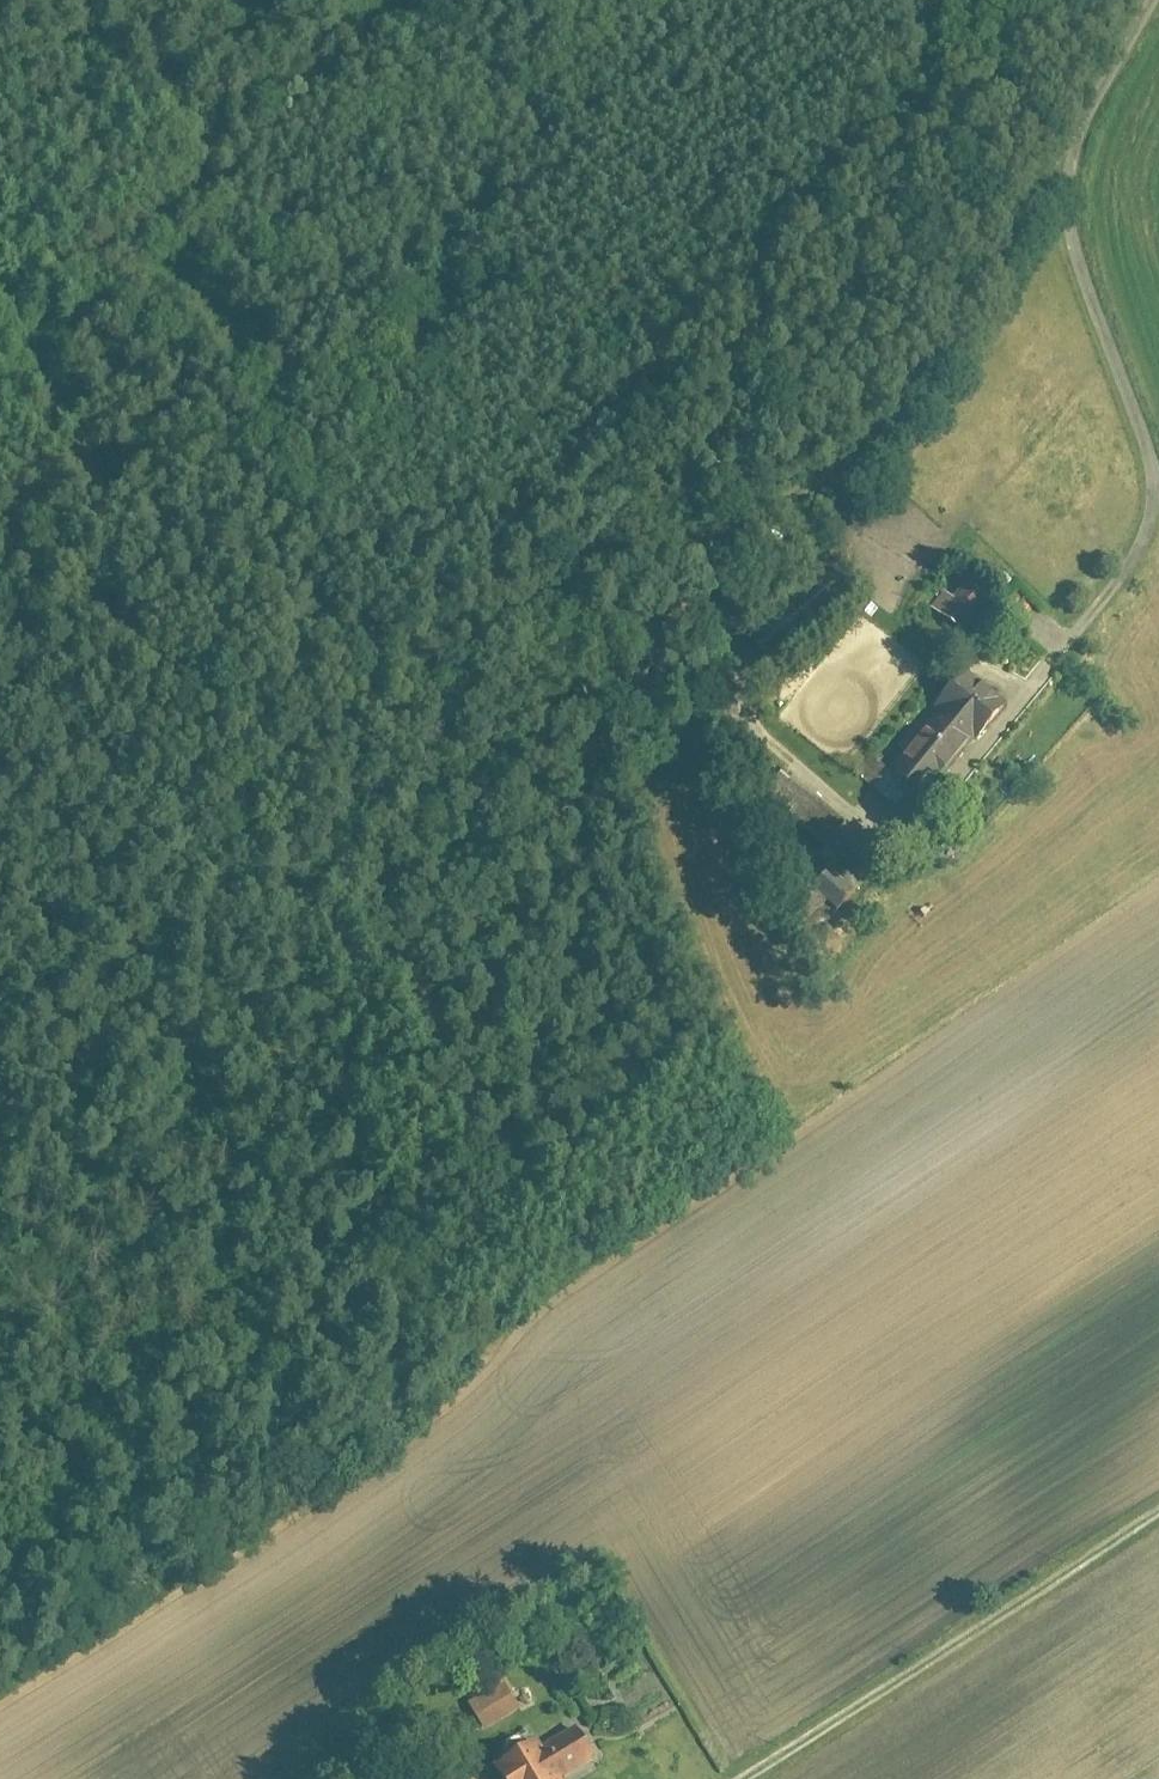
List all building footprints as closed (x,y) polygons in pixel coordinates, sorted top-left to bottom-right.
[(942,611),(971,634),(997,603),(968,580),(942,611)] [(887,754),(927,790),(1001,710),(961,673),(887,754)] [(840,852),(868,876),(887,853),(860,830),(840,852)] [(837,865),(820,884),(845,906),(862,888),(837,865)] [(460,1705),(481,1732),(516,1707),(495,1679),(460,1705)] [(495,1769),(501,1778),(575,1778),(610,1756),(590,1726),(553,1749),(545,1737),(495,1769)]
